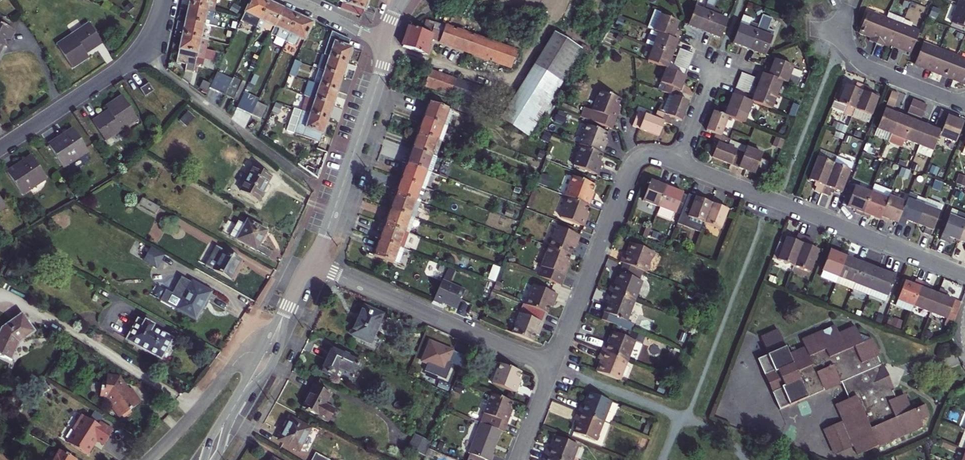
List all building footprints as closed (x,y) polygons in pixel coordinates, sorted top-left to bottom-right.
[(189,7),(213,12),(216,0),(190,0),(189,7)] [(269,7),(254,0),(246,17),(260,24),(269,7)] [(359,19),(362,11),(364,12),(368,0),(340,0),(339,2),(342,3),(340,9),(359,19)] [(711,17),(713,11),(718,0),(708,0),(703,13),(711,17)] [(952,6),(964,10),(964,0),(954,0),(952,6)] [(952,6),(945,23),(964,31),(964,30),(964,10),(952,6)] [(213,12),(189,7),(185,21),(202,25),(216,27),(216,22),(216,20),(212,20),(213,12)] [(283,15),(269,7),(260,24),(256,32),(260,34),(264,27),(275,32),(283,15)] [(704,34),(711,17),(703,13),(694,10),(687,27),(704,34)] [(886,10),(883,18),(874,41),(879,43),(881,39),(891,43),(899,24),(901,19),(901,18),(889,14),(890,12),(886,10)] [(713,11),(711,17),(719,20),(721,14),(713,11)] [(874,41),(883,18),(864,11),(856,30),(866,34),(865,38),(874,41)] [(653,12),(646,30),(650,31),(653,33),(659,17),(660,15),(653,12)] [(297,21),(283,15),(275,32),(271,40),(285,47),(297,21)] [(3,47),(7,49),(15,34),(6,30),(9,22),(0,17),(0,52),(3,47)] [(260,24),(246,17),(243,23),(242,25),(256,32),(260,24)] [(658,34),(677,42),(680,34),(674,31),(677,24),(659,17),(653,33),(658,34)] [(728,23),(719,20),(711,17),(704,34),(721,41),(728,23)] [(739,26),(748,29),(751,23),(752,20),(743,17),(739,26)] [(759,26),(756,33),(766,36),(768,31),(772,20),(762,17),(759,26)] [(899,24),(891,43),(907,50),(917,25),(901,19),(899,24)] [(199,39),(202,25),(185,21),(182,35),(199,39)] [(304,47),(313,29),(297,21),(285,47),(294,52),(298,44),(304,47)] [(440,42),(445,29),(426,22),(422,32),(431,35),(430,39),(440,42)] [(751,23),(748,29),(756,33),(759,26),(751,23)] [(73,37),(57,47),(71,68),(87,58),(85,54),(101,44),(88,24),(71,35),(73,37)] [(749,50),(756,33),(748,29),(739,26),(732,44),(749,50)] [(428,46),(430,39),(431,35),(422,32),(409,28),(402,47),(427,56),(430,47),(428,46)] [(516,54),(445,29),(440,42),(511,68),(516,54)] [(653,47),(658,34),(653,33),(650,31),(645,44),(653,47)] [(774,33),(768,31),(766,36),(772,39),(774,33)] [(323,57),(329,59),(334,43),(348,48),(350,41),(331,33),(323,57)] [(772,39),(766,36),(756,33),(749,50),(765,57),(772,39)] [(677,42),(658,34),(653,47),(672,55),(675,48),(677,42)] [(195,65),(196,59),(203,60),(206,50),(208,41),(199,39),(182,35),(175,63),(186,66),(184,72),(192,74),(195,65)] [(527,136),(581,48),(559,35),(504,123),(527,136)] [(353,50),(348,48),(334,43),(329,59),(348,65),(353,50)] [(911,62),(927,68),(935,49),(918,43),(911,62)] [(669,62),(672,55),(653,47),(647,62),(666,70),(669,62)] [(935,49),(927,68),(944,74),(951,55),(935,49)] [(215,52),(206,50),(203,60),(213,62),(215,52)] [(680,50),(677,57),(690,62),(693,55),(680,50)] [(797,62),(804,59),(800,51),(794,54),(797,62)] [(964,66),(964,60),(951,55),(944,74),(959,80),(964,66)] [(319,71),(324,73),(329,59),(323,57),(319,71)] [(674,65),(687,70),(690,62),(677,57),(674,65)] [(348,65),(329,59),(324,73),(343,79),(348,65)] [(771,69),(768,77),(781,82),(786,84),(790,76),(793,67),(774,60),(771,69)] [(295,78),(301,64),(295,61),(289,76),(295,78)] [(762,75),(768,77),(771,69),(765,67),(762,75)] [(674,97),(677,98),(685,77),(666,70),(661,84),(665,86),(663,93),(674,97)] [(319,87),(324,73),(319,71),(314,85),(319,87)] [(486,92),(429,71),(424,85),(482,106),(486,92)] [(210,89),(224,96),(232,80),(218,73),(210,89)] [(343,79),(324,73),(319,87),(338,93),(343,79)] [(754,79),(741,74),(739,81),(752,86),(754,79)] [(760,81),(757,88),(776,95),(781,82),(768,77),(762,75),(760,81)] [(790,76),(786,84),(798,88),(801,80),(790,76)] [(232,80),(224,96),(233,101),(242,82),(233,78),(232,80)] [(749,94),(752,86),(739,81),(736,89),(749,94)] [(148,83),(139,89),(144,96),(153,91),(148,83)] [(308,83),(303,97),(305,98),(315,101),(319,87),(314,85),(308,83)] [(850,117),(853,109),(862,86),(854,83),(852,89),(845,86),(838,104),(833,102),(831,109),(842,114),(850,117)] [(862,86),(853,109),(869,115),(875,98),(866,95),(869,89),(862,86)] [(338,93),(319,87),(315,101),(334,107),(338,93)] [(754,96),(751,103),(771,110),(776,95),(757,88),(754,96)] [(583,109),(579,118),(612,131),(621,109),(618,108),(621,100),(600,92),(592,112),(583,109)] [(244,93),(236,109),(251,116),(257,103),(259,100),(244,93)] [(883,105),(890,107),(895,95),(888,93),(883,105)] [(122,95),(105,106),(107,111),(92,120),(106,141),(121,132),(118,127),(135,116),(122,95)] [(728,118),(744,123),(751,103),(732,96),(728,108),(725,107),(721,115),(728,118)] [(664,123),(669,125),(672,118),(680,121),(684,110),(687,102),(677,98),(674,97),(666,116),(657,112),(654,119),(664,123)] [(302,113),(310,115),(315,101),(305,98),(301,112),(302,113)] [(334,107),(315,101),(310,115),(329,122),(334,107)] [(912,116),(917,104),(910,101),(905,114),(912,116)] [(266,108),(257,103),(251,116),(260,121),(266,108)] [(282,107),(275,104),(272,112),(278,115),(282,107)] [(912,116),(918,118),(922,106),(917,104),(912,116)] [(428,105),(422,122),(442,130),(448,112),(428,105)] [(850,117),(866,124),(869,115),(853,109),(850,117)] [(286,133),(294,136),(302,113),(301,112),(294,110),(286,133)] [(881,110),(874,128),(888,134),(895,116),(888,113),(881,110)] [(194,118),(187,112),(179,121),(186,127),(194,118)] [(453,114),(448,112),(442,130),(447,132),(453,114)] [(554,123),(562,126),(566,115),(558,112),(554,123)] [(933,124),(940,127),(945,114),(938,112),(933,124)] [(310,115),(302,113),(294,136),(319,144),(321,137),(305,131),(310,115)] [(664,123),(654,119),(638,113),(632,127),(658,137),(664,123)] [(722,137),(728,118),(721,115),(715,113),(708,132),(715,135),(712,142),(718,144),(727,148),(730,142),(730,140),(722,137)] [(937,132),(936,136),(951,141),(958,123),(949,119),(950,117),(945,114),(940,127),(937,132)] [(329,122),(310,115),(305,131),(321,137),(323,137),(329,122)] [(895,116),(888,134),(903,139),(910,121),(903,119),(895,116)] [(916,124),(910,121),(903,139),(915,144),(923,126),(916,124)] [(422,122),(416,138),(436,145),(442,130),(422,122)] [(581,147),(601,155),(605,143),(602,142),(605,133),(585,126),(577,145),(581,147)] [(923,126),(915,144),(912,152),(927,158),(936,136),(937,132),(931,130),(923,126)] [(874,128),(871,136),(885,142),(888,134),(874,128)] [(62,167),(86,151),(72,129),(48,144),(62,167)] [(441,147),(447,132),(442,130),(436,145),(441,147)] [(551,137),(544,133),(540,141),(548,144),(551,137)] [(900,147),(903,139),(888,134),(885,142),(900,147)] [(430,161),(436,145),(416,138),(410,154),(430,161)] [(784,141),(775,138),(772,147),(781,150),(784,141)] [(737,152),(743,154),(745,148),(730,142),(727,148),(737,152)] [(731,166),(737,152),(727,148),(718,144),(712,159),(731,166)] [(441,147),(436,145),(430,161),(435,163),(441,147)] [(743,154),(737,169),(754,176),(756,171),(757,169),(760,160),(762,156),(753,152),(755,149),(746,146),(745,148),(743,154)] [(601,155),(581,147),(574,167),(596,175),(600,165),(597,164),(601,155)] [(743,154),(737,152),(731,166),(737,169),(743,154)] [(817,159),(833,165),(836,159),(820,153),(817,159)] [(425,176),(430,161),(410,154),(405,169),(425,176)] [(31,155),(7,170),(21,192),(45,177),(31,155)] [(822,194),(833,165),(817,159),(808,182),(816,185),(814,191),(822,194)] [(836,159),(833,165),(848,171),(851,165),(836,159)] [(769,164),(760,160),(757,169),(756,171),(764,174),(769,164)] [(435,163),(430,161),(425,176),(430,178),(435,163)] [(839,194),(848,171),(833,165),(822,194),(830,197),(832,191),(839,194)] [(239,191),(257,201),(271,177),(253,167),(239,191)] [(928,174),(936,177),(938,170),(931,167),(928,174)] [(425,176),(405,169),(399,184),(419,192),(425,176)] [(910,172),(900,169),(898,177),(907,180),(910,172)] [(550,178),(541,175),(537,184),(547,188),(550,178)] [(964,188),(964,178),(958,175),(955,184),(964,188)] [(430,178),(425,176),(419,192),(424,193),(430,178)] [(567,199),(588,207),(592,195),(589,194),(592,185),(573,178),(565,198),(567,199)] [(658,206),(666,184),(658,181),(657,183),(650,181),(643,200),(658,206)] [(942,184),(934,181),(931,190),(939,193),(942,184)] [(419,192),(399,184),(394,198),(414,206),(419,192)] [(674,187),(666,184),(658,206),(674,211),(681,192),(673,189),(674,187)] [(842,206),(846,208),(854,188),(849,186),(842,206)] [(862,216),(870,195),(854,188),(846,208),(855,211),(854,213),(862,216)] [(870,195),(886,201),(888,198),(889,194),(873,188),(870,195)] [(419,207),(424,193),(419,192),(414,206),(419,207)] [(530,209),(536,194),(532,192),(526,207),(530,209)] [(699,232),(703,222),(688,217),(695,198),(687,195),(676,224),(699,232)] [(879,221),(886,201),(870,195),(862,216),(869,219),(870,217),(879,221)] [(909,195),(906,201),(923,208),(925,202),(909,195)] [(155,213),(159,206),(143,198),(140,205),(155,213)] [(394,198),(389,213),(409,221),(414,206),(394,198)] [(688,217),(703,222),(711,201),(703,198),(702,200),(695,198),(688,217)] [(886,201),(879,221),(885,223),(886,221),(897,225),(905,205),(888,198),(886,201)] [(584,216),(588,207),(567,199),(560,218),(583,227),(587,217),(584,216)] [(719,204),(711,201),(703,222),(720,228),(727,210),(718,207),(719,204)] [(915,226),(923,208),(906,201),(905,205),(897,225),(904,228),(906,223),(915,226)] [(925,202),(923,208),(938,214),(940,208),(925,202)] [(414,223),(419,207),(414,206),(409,221),(414,223)] [(929,237),(938,214),(923,208),(915,226),(924,230),(922,234),(929,237)] [(951,210),(948,217),(955,220),(958,213),(951,210)] [(403,236),(409,221),(389,213),(383,229),(403,236)] [(964,226),(964,224),(955,220),(948,217),(940,237),(958,244),(964,226)] [(409,221),(403,236),(408,238),(414,223),(409,221)] [(256,254),(268,234),(247,222),(235,242),(256,254)] [(650,228),(646,226),(642,235),(647,237),(650,228)] [(549,247),(569,255),(572,247),(575,248),(579,237),(556,228),(549,247)] [(398,252),(403,236),(383,229),(377,245),(398,252)] [(661,234),(653,231),(651,237),(659,240),(661,234)] [(795,239),(803,243),(806,236),(797,233),(795,239)] [(772,258),(776,260),(786,236),(781,234),(772,258)] [(408,238),(403,236),(398,252),(403,254),(408,238)] [(794,267),(803,243),(795,239),(786,236),(776,260),(794,267)] [(806,236),(803,243),(810,245),(813,239),(806,236)] [(623,252),(619,262),(622,263),(643,271),(645,272),(653,252),(631,243),(627,253),(623,252)] [(818,249),(810,245),(803,243),(794,267),(809,273),(818,249)] [(392,267),(398,252),(377,245),(372,260),(392,267)] [(212,269),(223,251),(217,247),(206,266),(212,269)] [(537,277),(561,286),(568,267),(565,265),(569,255),(549,247),(537,277)] [(823,270),(838,276),(846,254),(837,251),(838,250),(831,247),(822,270),(823,270)] [(143,260),(156,267),(163,255),(150,248),(143,260)] [(241,261),(223,251),(212,269),(230,279),(241,261)] [(398,252),(392,267),(397,269),(403,254),(398,252)] [(838,276),(855,283),(863,260),(855,257),(854,257),(846,254),(838,276)] [(855,283),(872,289),(880,268),(870,263),(863,260),(855,283)] [(622,263),(619,272),(639,279),(643,271),(622,263)] [(880,268),(872,289),(887,296),(896,273),(889,270),(889,271),(880,268)] [(835,282),(838,276),(823,270),(820,277),(835,282)] [(642,280),(639,279),(619,272),(614,284),(611,282),(607,292),(633,302),(642,280)] [(160,300),(177,309),(193,281),(185,276),(183,278),(182,277),(173,293),(166,289),(160,300)] [(852,289),(855,283),(838,276),(835,282),(852,289)] [(914,306),(922,286),(914,283),(905,279),(897,299),(914,306)] [(193,281),(177,309),(196,320),(212,291),(193,281)] [(442,282),(432,303),(441,306),(442,304),(456,311),(464,292),(442,282)] [(869,296),(872,289),(855,283),(852,289),(869,296)] [(485,306),(492,289),(485,286),(478,303),(485,306)] [(938,293),(929,289),(922,286),(914,306),(931,312),(938,293)] [(526,306),(547,314),(550,304),(554,306),(557,296),(534,287),(526,306)] [(885,302),(887,296),(872,289),(869,296),(885,302)] [(609,300),(604,312),(626,320),(633,302),(607,292),(605,298),(609,300)] [(947,318),(954,299),(945,295),(938,293),(931,312),(947,318)] [(912,311),(914,306),(897,299),(895,305),(912,311)] [(961,302),(954,299),(947,318),(944,325),(951,327),(961,302)] [(524,305),(512,333),(532,341),(535,332),(539,333),(547,314),(526,306),(524,305)] [(380,318),(363,310),(352,333),(369,341),(380,318)] [(628,321),(626,320),(604,312),(601,320),(625,329),(628,321)] [(22,313),(3,326),(0,334),(0,354),(10,358),(19,339),(33,330),(22,313)] [(891,327),(899,329),(903,321),(894,318),(891,327)] [(161,357),(171,339),(152,328),(155,324),(145,319),(143,323),(136,319),(125,337),(161,357)] [(630,331),(633,323),(628,321),(625,329),(630,331)] [(801,342),(804,349),(789,356),(785,348),(778,332),(760,339),(768,356),(757,360),(778,409),(800,400),(840,384),(846,399),(834,404),(841,421),(821,429),(831,453),(852,444),(855,454),(919,427),(917,421),(926,416),(921,406),(908,411),(901,394),(895,397),(892,390),(875,383),(870,371),(881,366),(870,339),(856,333),(855,328),(839,335),(836,327),(801,342)] [(604,342),(601,350),(626,360),(628,361),(635,342),(612,333),(608,344),(604,342)] [(444,369),(448,361),(452,350),(430,340),(422,360),(427,362),(444,369)] [(338,364),(353,371),(359,359),(332,346),(321,369),(333,375),(338,364)] [(618,380),(626,360),(601,350),(597,360),(601,361),(597,372),(618,380)] [(452,363),(448,361),(444,369),(427,362),(424,370),(446,379),(452,363)] [(520,370),(499,362),(491,383),(515,392),(519,382),(516,381),(520,370)] [(892,390),(881,366),(870,371),(875,383),(892,390)] [(129,390),(118,376),(107,375),(106,383),(101,382),(99,395),(107,397),(114,405),(113,410),(116,414),(122,416),(123,419),(129,414),(129,411),(141,402),(131,388),(129,390)] [(313,385),(301,407),(328,421),(334,408),(324,403),(329,393),(313,385)] [(580,402),(576,412),(603,422),(611,401),(588,392),(584,403),(580,402)] [(501,430),(505,432),(511,416),(508,415),(513,402),(491,394),(480,422),(501,430)] [(95,410),(90,419),(98,424),(100,422),(104,416),(95,410)] [(595,441),(603,422),(576,412),(573,419),(577,421),(573,432),(595,441)] [(104,444),(113,430),(100,422),(98,424),(90,419),(82,414),(74,426),(74,431),(67,442),(87,454),(96,439),(104,444)] [(289,417),(277,438),(297,449),(309,427),(289,417)] [(480,422),(468,453),(484,459),(486,459),(491,459),(493,453),(492,453),(501,430),(480,422)] [(413,433),(407,446),(424,454),(431,442),(413,433)] [(578,446),(556,437),(552,448),(547,446),(544,454),(558,459),(572,459),(578,446)] [(639,437),(637,444),(645,447),(647,439),(639,437)] [(54,447),(47,459),(77,459),(54,447)]
